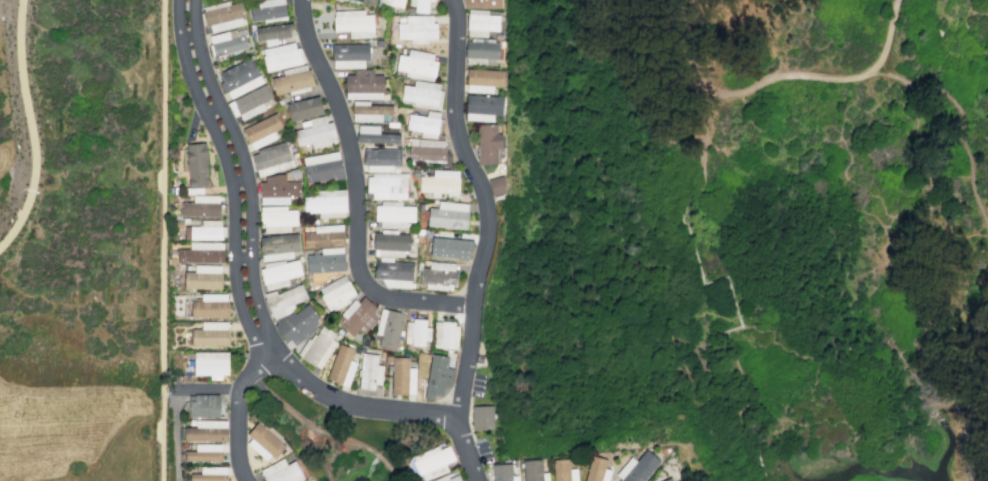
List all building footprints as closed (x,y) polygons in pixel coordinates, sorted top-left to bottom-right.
[(202,6),(225,0),(229,0),(230,3),(240,1),(244,17),(241,18),(242,24),(211,32),(209,25),(206,26),(205,24),(203,25),(200,13),(202,13),(201,11),(203,10),(202,6)] [(257,1),(262,0),(284,0),(287,19),(262,23),(262,19),(250,21),(248,8),(257,7),(257,1)] [(408,4),(408,0),(428,0),(427,12),(414,11),(415,5),(408,4)] [(468,8),(487,9),(487,13),(499,14),(499,30),(486,30),(486,36),(467,35),(468,8)] [(333,10),(363,9),(364,15),(372,14),(373,37),(349,38),(349,31),(334,31),(333,10)] [(405,14),(432,14),(432,22),(436,22),(436,38),(427,38),(427,43),(410,44),(409,38),(397,38),(397,23),(398,23),(398,17),(404,17),(404,23),(405,23),(405,14)] [(255,27),(292,22),(293,29),(289,30),(290,36),(276,38),(276,44),(265,46),(264,39),(257,40),(255,27)] [(209,35),(234,29),(235,31),(246,28),(247,34),(243,35),(246,47),(214,55),(209,35)] [(465,40),(471,41),(471,37),(494,38),(494,42),(499,42),(498,59),(465,58),(465,40)] [(262,49),(293,42),(295,48),(298,47),(298,48),(299,48),(305,62),(302,62),(302,63),(265,71),(262,56),(264,55),(262,49)] [(331,44),(368,44),(369,60),(363,60),(364,67),(333,68),(332,60),(331,60),(331,44)] [(408,49),(433,53),(432,60),(437,61),(434,76),(433,76),(432,80),(404,75),(405,71),(395,69),(398,54),(407,55),(408,49)] [(218,73),(249,57),(262,81),(231,98),(227,91),(224,93),(219,84),(223,82),(218,73)] [(281,69),(305,64),(306,69),(309,68),(313,85),(309,86),(309,90),(289,94),(288,91),(274,94),(270,77),(283,75),(281,69)] [(353,68),(373,68),(373,74),(383,74),(383,93),(382,93),(382,99),(345,99),(345,75),(353,75),(353,68)] [(466,68),(504,70),(503,86),(465,84),(466,68)] [(414,79),(439,83),(438,90),(442,90),(439,108),(412,104),(413,101),(400,99),(402,84),(413,86),(414,79)] [(264,83),(271,98),(262,103),(265,109),(236,123),(226,103),(264,83)] [(466,94),(503,96),(502,115),(465,113),(466,94)] [(286,103),(318,95),(323,113),(290,121),(286,103)] [(352,100),(369,101),(369,104),(392,105),(392,114),(388,114),(388,120),(382,120),(381,122),(352,121),(352,100)] [(427,110),(439,112),(438,118),(439,118),(437,135),(436,134),(435,138),(420,136),(420,131),(405,129),(407,113),(426,116),(427,110)] [(242,128),(275,112),(282,127),(273,131),(276,138),(253,149),(242,128)] [(308,119),(324,115),(326,122),(331,121),(335,136),(334,137),(336,142),(312,148),(310,141),(297,145),(293,130),(301,128),(299,122),(308,119)] [(477,124),(497,123),(497,133),(501,133),(501,148),(497,148),(497,164),(478,164),(477,124)] [(358,125),(379,126),(379,133),(399,134),(399,143),(357,141),(358,125)] [(444,140),(443,146),(445,146),(445,162),(408,160),(410,138),(444,140)] [(256,149),(285,141),(290,159),(291,159),(293,166),(258,176),(256,169),(256,170),(251,154),(257,153),(256,149)] [(186,143),(205,142),(208,187),(189,188),(186,143)] [(363,148),(395,148),(395,145),(400,145),(400,165),(392,165),(392,171),(366,171),(366,165),(363,165),(363,148)] [(302,157),(338,151),(339,158),(340,158),(341,167),(342,176),(305,183),(302,166),(304,166),(302,157)] [(432,169),(458,170),(457,195),(446,195),(446,192),(439,192),(438,197),(430,196),(430,192),(419,191),(419,176),(432,176),(432,169)] [(371,172),(406,173),(405,199),(371,199),(371,192),(366,192),(366,176),(371,176),(371,172)] [(285,173),(285,180),(300,180),(300,196),(289,197),(289,203),(260,204),(260,197),(259,197),(259,181),(264,181),(264,177),(276,173),(285,173)] [(487,179),(503,175),(503,192),(492,196),(487,179)] [(344,189),(344,195),(345,195),(346,211),(344,211),(344,217),(318,217),(318,212),(303,213),(303,196),(312,196),(312,190),(344,189)] [(193,195),(219,195),(219,216),(181,216),(181,201),(193,202),(193,195)] [(438,200),(467,203),(467,211),(468,211),(466,229),(426,225),(428,207),(437,208),(438,200)] [(380,201),(401,201),(401,205),(415,206),(414,221),(405,221),(405,227),(380,227),(380,220),(375,220),(375,205),(380,205),(380,201)] [(260,206),(286,205),(286,209),(296,209),(297,225),(290,225),(290,231),(264,232),(264,226),(260,226),(259,210),(260,210),(260,206)] [(200,219),(220,219),(220,227),(225,227),(225,240),(184,239),(184,225),(200,225),(200,219)] [(313,225),(342,224),(342,230),(343,230),(344,245),(303,247),(303,232),(314,231),(313,225)] [(373,232),(372,249),(374,249),(373,255),(403,257),(403,250),(408,250),(409,234),(396,233),(396,230),(381,229),(380,232),(373,232)] [(259,237),(289,233),(289,234),(297,233),(299,250),(291,251),(292,257),(262,261),(261,255),(260,255),(259,246),(260,245),(259,237)] [(473,240),(431,236),(430,255),(469,259),(470,250),(472,251),(473,240)] [(189,242),(223,242),(223,263),(176,263),(177,248),(189,248),(189,242)] [(320,247),(342,246),(343,252),(344,270),(307,273),(306,254),(320,254),(320,247)] [(375,260),(373,278),(381,278),(386,287),(409,288),(410,280),(411,280),(413,262),(392,261),(392,257),(379,256),(378,260),(375,260)] [(259,268),(263,284),(264,284),(266,290),(288,284),(287,278),(302,274),(298,259),(285,262),(284,260),(263,263),(264,268),(259,268)] [(456,286),(457,271),(454,270),(455,262),(429,260),(428,268),(420,267),(419,283),(425,283),(425,289),(451,291),(452,286),(456,286)] [(194,265),(221,265),(221,288),(184,288),(184,272),(194,272),(194,265)] [(318,288),(344,274),(347,280),(348,280),(355,294),(347,298),(349,302),(332,311),(330,308),(327,310),(319,295),(322,294),(318,288)] [(263,293),(275,290),(276,293),(300,283),(307,298),(293,304),(295,308),(274,319),(271,313),(270,313),(264,299),(265,298),(263,293)] [(200,293),(227,293),(227,316),(191,317),(191,301),(201,301),(200,293)] [(363,296),(376,308),(373,311),(378,315),(377,316),(378,317),(363,335),(357,330),(352,336),(335,320),(353,299),(357,303),(363,296)] [(294,313),(308,303),(319,317),(316,320),(318,323),(315,325),(316,327),(294,345),(290,339),(286,342),(273,326),(278,323),(276,321),(292,311),(294,313)] [(387,309),(405,313),(401,329),(404,330),(401,340),(397,339),(394,349),(378,345),(381,335),(375,333),(381,308),(386,310),(387,309)] [(413,318),(426,319),(425,327),(430,327),(430,341),(425,340),(424,346),(411,346),(411,343),(405,342),(406,321),(413,322),(413,318)] [(433,320),(432,347),(457,348),(458,326),(454,325),(454,321),(433,320)] [(201,322),(228,321),(229,344),(191,345),(191,328),(201,328),(201,322)] [(301,357),(313,366),(314,365),(319,368),(336,342),(331,339),(335,333),(323,325),(320,331),(318,331),(316,335),(313,333),(310,339),(307,338),(297,354),(302,356),(301,357)] [(339,343),(354,349),(350,360),(356,362),(348,386),(326,378),(339,343)] [(194,352),(228,352),(228,375),(221,375),(221,379),(210,379),(210,374),(194,374),(194,352)] [(362,353),(378,354),(377,364),(383,365),(381,385),(375,384),(374,390),(358,388),(359,376),(357,375),(358,369),(360,370),(362,353)] [(431,354),(447,357),(445,367),(453,369),(450,387),(444,389),(443,397),(434,395),(433,399),(429,400),(423,399),(431,354)] [(385,356),(392,356),(392,357),(408,357),(408,367),(415,368),(414,393),(407,393),(407,395),(391,394),(391,370),(386,370),(386,364),(391,364),(391,362),(385,362),(385,356)] [(188,395),(194,395),(194,394),(218,394),(220,401),(220,410),(219,410),(219,417),(188,417),(188,395)] [(471,406),(492,405),(493,430),(472,430),(471,406)] [(196,420),(226,420),(226,441),(183,441),(183,427),(196,427),(196,420)] [(274,458),(285,446),(257,421),(247,434),(251,438),(246,443),(266,460),(270,455),(274,458)] [(221,443),(221,460),(184,460),(184,451),(195,451),(195,444),(221,443)] [(424,480),(446,470),(444,464),(454,459),(448,445),(439,449),(437,444),(415,454),(412,461),(418,474),(421,473),(424,480)] [(659,461),(642,480),(618,480),(620,479),(615,474),(630,456),(636,461),(646,450),(659,461)] [(611,470),(608,480),(584,480),(591,455),(606,459),(603,468),(611,470)] [(304,478),(294,460),(286,464),(283,457),(259,470),(265,480),(298,480),(304,478)] [(548,472),(549,480),(524,480),(522,460),(541,459),(542,473),(548,472)] [(576,468),(577,480),(554,480),(552,460),(568,459),(569,469),(576,468)] [(511,463),(512,480),(492,480),(491,464),(511,463)] [(227,466),(226,480),(189,480),(189,473),(200,473),(200,466),(227,466)] [(458,474),(448,478),(447,473),(427,480),(461,480),(458,474)]
